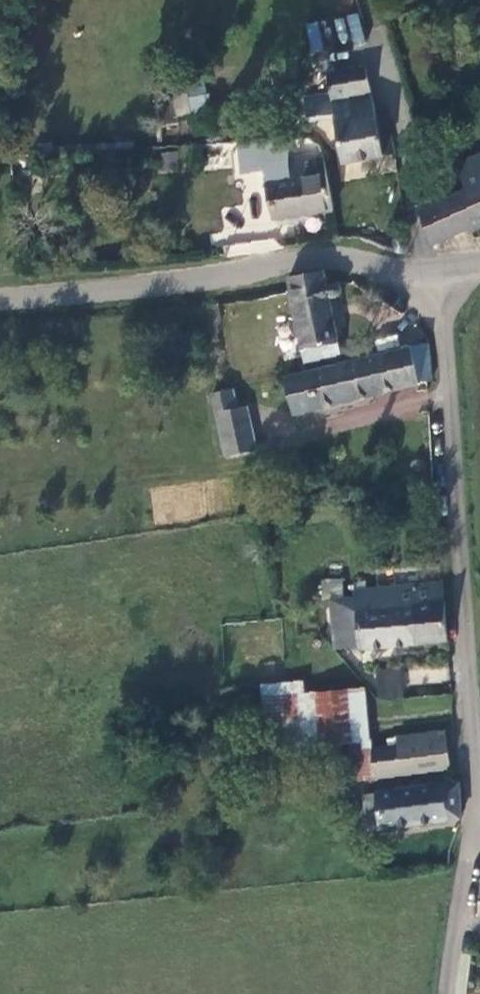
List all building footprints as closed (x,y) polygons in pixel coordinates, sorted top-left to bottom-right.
[(356,13),(345,17),(354,42),(365,39),(356,13)] [(318,21),(306,22),(309,51),(322,50),(318,21)] [(342,166),(393,156),(381,95),(371,97),(365,69),(325,77),(330,97),(301,102),(302,108),(305,123),(333,118),(342,166)] [(186,87),(192,110),(210,105),(203,82),(186,87)] [(297,125),(305,123),(302,108),(293,109),(295,118),(297,125)] [(157,112),(159,125),(177,121),(174,109),(157,112)] [(287,160),(285,138),(237,141),(240,171),(261,169),(264,184),(289,180),(287,160)] [(162,171),(178,171),(179,151),(163,150),(162,171)] [(461,171),(479,162),(479,151),(457,162),(461,171)] [(40,194),(33,154),(10,155),(15,198),(40,194)] [(269,221),(330,214),(321,155),(287,160),(289,180),(264,184),(269,221)] [(431,204),(414,211),(425,233),(429,231),(436,246),(479,225),(479,162),(461,171),(467,186),(431,204)] [(321,288),(317,275),(314,272),(284,279),(286,289),(304,366),(337,359),(324,302),(335,300),(332,285),(321,288)] [(414,384),(430,382),(427,344),(407,349),(414,384)] [(414,384),(407,349),(282,379),(291,413),(414,384)] [(231,408),(228,391),(210,394),(219,457),(243,452),(250,451),(242,406),(231,408)] [(441,586),(355,592),(356,611),(357,649),(444,644),(441,586)] [(318,651),(357,649),(356,611),(316,613),(318,651)] [(289,740),(285,698),(303,696),(302,683),(261,687),(267,743),(289,740)] [(346,691),(351,741),(367,740),(362,690),(346,691)] [(346,691),(317,695),(322,745),(351,741),(346,691)] [(322,745),(317,695),(303,696),(285,698),(289,740),(291,765),(324,761),(322,745)] [(395,747),(369,750),(372,779),(413,773),(447,769),(443,731),(394,737),(395,747)] [(353,781),(372,779),(369,750),(349,752),(353,781)] [(367,829),(456,821),(457,811),(456,784),(376,791),(378,811),(366,813),(367,829)] [(364,792),(366,813),(378,811),(376,791),(364,792)] [(474,900),(472,914),(479,915),(479,900),(474,900)]
